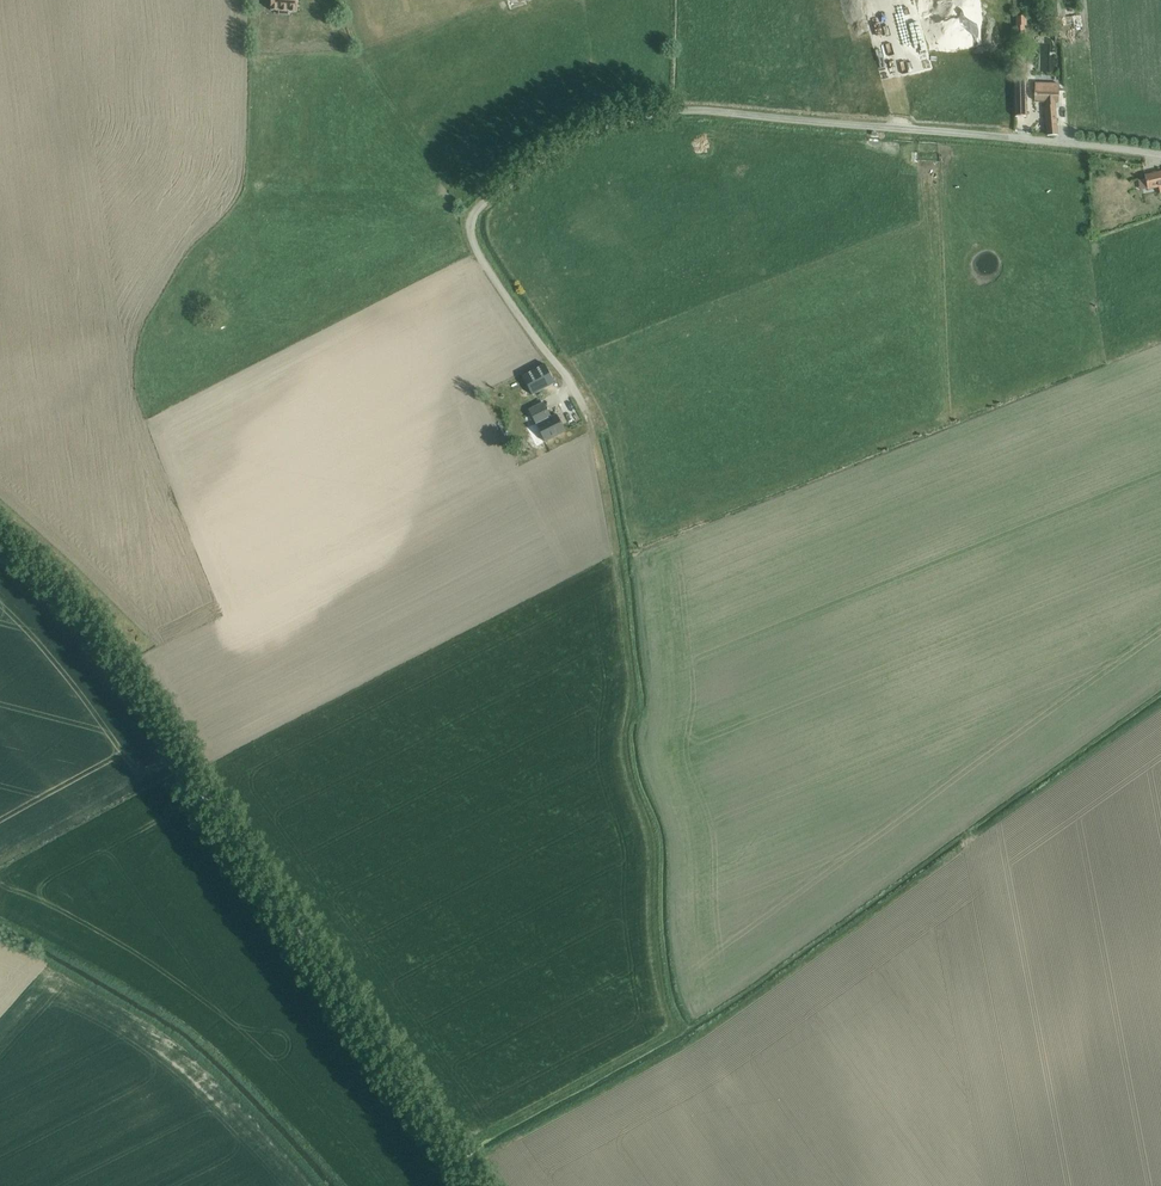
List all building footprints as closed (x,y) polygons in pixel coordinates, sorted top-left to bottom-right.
[(269,2),(270,2),(270,10),(278,11),(278,13),(288,14),(288,11),(296,12),(297,0),(269,0),(269,2)] [(393,12),(409,9),(407,0),(390,0),(393,12)] [(1025,16),(1015,16),(1015,25),(1024,25),(1026,25),(1025,16)] [(1025,117),(1025,97),(1024,78),(1013,78),(1014,116),(1025,117)] [(1034,89),(1033,100),(1043,101),(1044,106),(1046,135),(1057,135),(1054,101),(1058,101),(1058,97),(1058,90),(1058,84),(1034,83),(1034,89)] [(1144,176),(1147,189),(1158,186),(1159,193),(1160,193),(1160,172),(1144,176)] [(1140,205),(1147,203),(1145,193),(1138,194),(1140,205)] [(554,383),(544,364),(521,376),(531,395),(554,383)] [(577,413),(569,398),(561,403),(568,417),(566,419),(570,427),(577,423),(574,415),(577,413)] [(544,402),(528,410),(544,441),(565,431),(556,415),(551,417),(544,402)]
